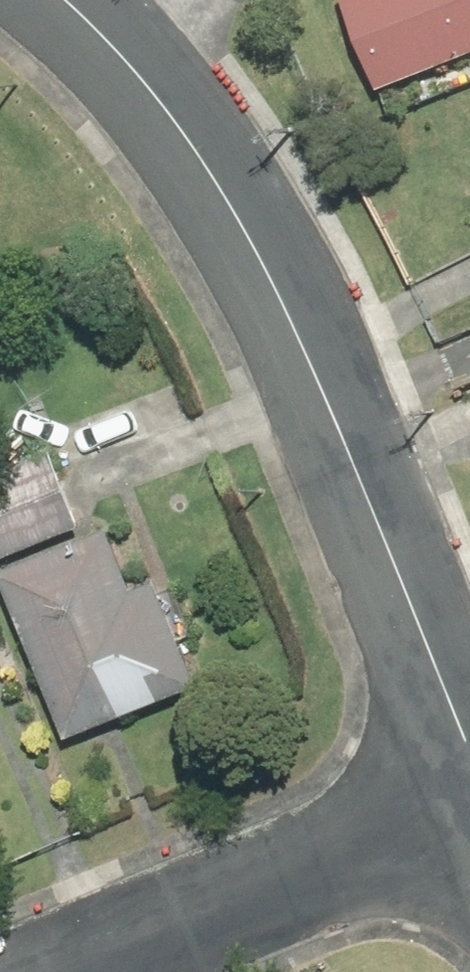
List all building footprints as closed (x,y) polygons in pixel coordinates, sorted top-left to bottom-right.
[(394,78),(469,49),(469,0),(363,0),(394,78)] [(91,515),(62,440),(0,464),(0,550),(91,515)] [(142,517),(13,568),(77,729),(206,678),(142,517)]
